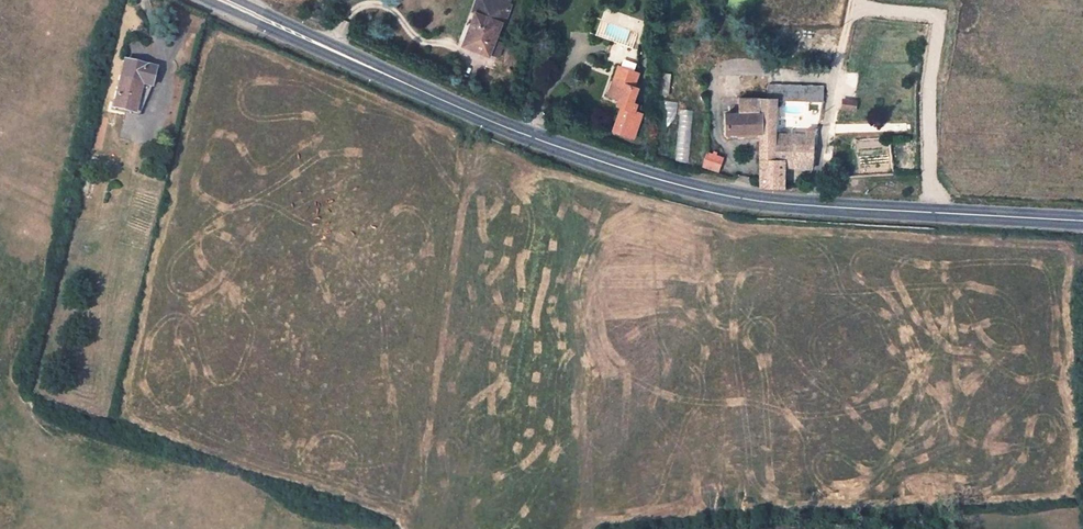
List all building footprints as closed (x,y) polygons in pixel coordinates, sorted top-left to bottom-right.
[(488,54),(493,41),(500,23),(502,24),(509,5),(495,0),(481,0),(476,14),(475,14),(471,24),(464,43),(476,47),(475,50),(488,54)] [(475,14),(476,14),(481,0),(477,0),(473,13),(475,14)] [(488,56),(488,54),(475,50),(476,47),(464,43),(471,24),(469,23),(464,26),(458,43),(457,45),(457,46),(457,47),(458,48),(458,49),(458,50),(459,50),(460,51),(461,51),(477,56),(482,58),(484,59),(484,58),(485,58),(486,57),(488,56)] [(493,41),(488,54),(498,58),(503,45),(493,41)] [(126,60),(121,80),(142,85),(151,87),(156,67),(126,60)] [(616,68),(611,83),(617,85),(612,96),(617,98),(633,104),(638,91),(630,88),(635,75),(616,68)] [(666,93),(668,73),(660,72),(659,93),(666,93)] [(121,80),(115,107),(136,112),(142,85),(121,80)] [(606,94),(612,96),(617,85),(611,83),(606,94)] [(821,84),(767,85),(767,98),(774,98),(811,98),(822,98),(821,84)] [(140,113),(151,87),(142,85),(136,112),(140,113)] [(843,97),(842,108),(856,110),(858,99),(843,97)] [(633,104),(617,98),(614,107),(621,110),(612,132),(633,139),(640,119),(642,116),(636,114),(639,106),(633,104)] [(739,98),(739,112),(758,112),(758,98),(739,98)] [(762,118),(773,118),(774,98),(767,98),(758,98),(758,112),(758,118),(762,118)] [(822,98),(811,98),(810,109),(821,109),(822,98)] [(676,156),(676,100),(662,100),(662,156),(676,156)] [(678,108),(677,161),(691,161),(691,109),(678,108)] [(758,112),(739,112),(723,112),(727,131),(762,132),(762,118),(758,118),(758,112)] [(762,118),(762,132),(761,187),(780,184),(781,166),(781,160),(773,133),(773,118),(762,118)] [(803,134),(773,133),(781,160),(800,163),(800,169),(810,170),(814,135),(803,134)] [(708,151),(703,165),(719,170),(723,157),(708,151)] [(781,160),(781,166),(800,169),(800,163),(781,160)]
